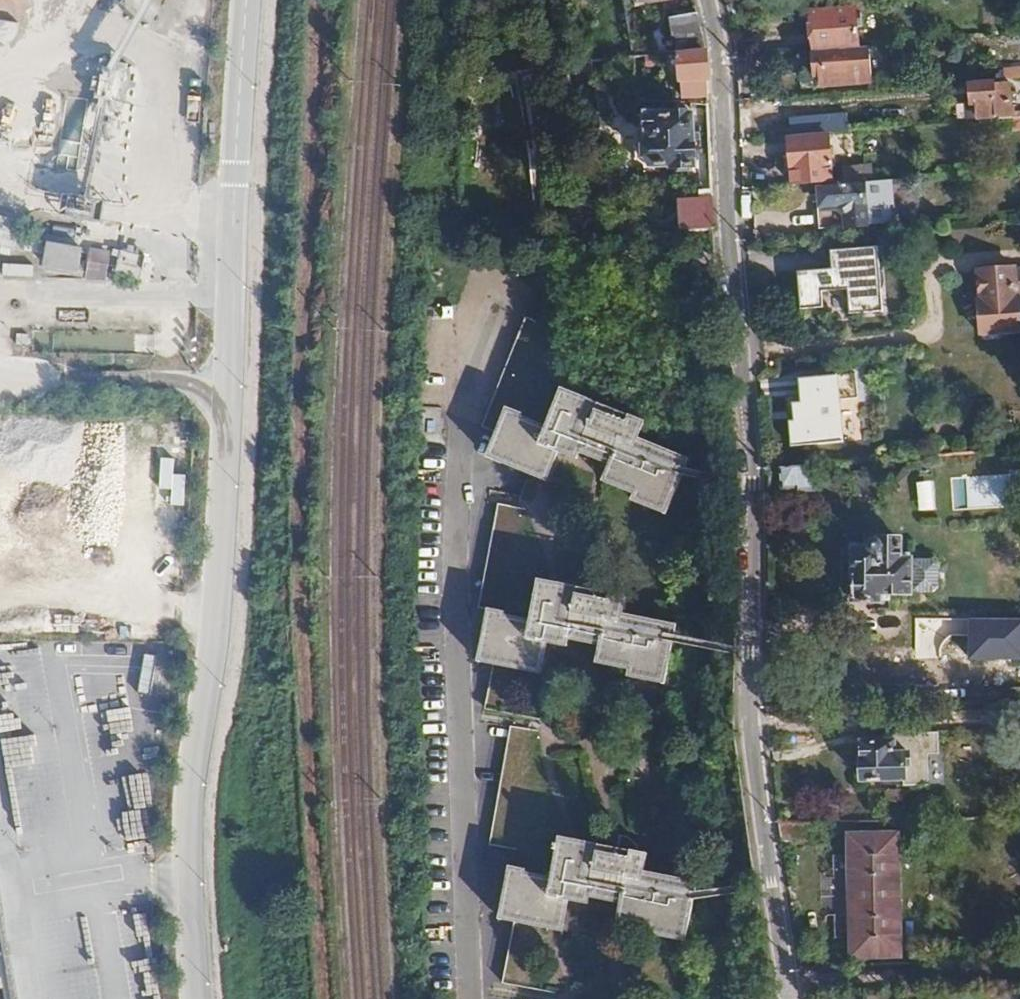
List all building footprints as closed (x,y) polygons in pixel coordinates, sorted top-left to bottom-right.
[(812,14),(816,52),(849,49),(859,48),(857,11),(812,14)] [(680,36),(704,34),(698,12),(670,15),(673,36),(680,36)] [(681,53),(706,52),(705,38),(704,34),(680,36),(681,53)] [(859,48),(839,50),(839,51),(817,53),(820,87),(874,82),(871,47),(859,48)] [(681,53),(679,54),(681,78),(708,77),(706,52),(681,53)] [(1007,120),(1015,120),(1013,83),(994,85),(994,83),(972,85),(973,103),(979,103),(981,120),(1003,118),(1004,121),(1007,120)] [(640,147),(641,158),(643,161),(647,161),(648,166),(668,165),(668,169),(692,167),(691,116),(648,116),(647,144),(644,144),(640,147)] [(792,121),(793,138),(824,135),(824,118),(792,121)] [(1015,120),(1007,120),(1008,133),(1019,133),(1019,119),(1015,120)] [(790,141),(793,187),(833,184),(829,137),(790,141)] [(48,173),(48,184),(64,184),(64,192),(83,192),(82,172),(48,173)] [(867,225),(865,184),(823,188),(825,211),(821,211),(821,227),(867,225)] [(682,200),(683,232),(716,229),(715,214),(714,196),(682,200)] [(18,253),(20,241),(22,224),(0,221),(0,250),(18,253)] [(20,241),(18,253),(45,257),(47,245),(20,241)] [(18,253),(18,261),(0,258),(0,279),(5,280),(6,274),(32,278),(33,271),(42,272),(43,267),(77,272),(80,250),(47,245),(45,257),(18,253)] [(877,246),(829,250),(831,268),(796,270),(798,309),(822,307),(820,289),(846,287),(848,313),(881,311),(877,246)] [(109,275),(111,262),(87,258),(85,270),(109,275)] [(143,280),(144,268),(121,265),(119,277),(143,280)] [(978,300),(980,339),(1019,338),(1019,299),(1019,271),(981,273),(982,300),(978,300)] [(552,329),(525,318),(492,402),(505,407),(486,455),(545,478),(558,449),(576,455),(579,450),(607,462),(601,476),(628,487),(627,491),(663,507),(677,473),(683,452),(636,432),(641,415),(561,384),(545,424),(520,413),(552,329)] [(840,376),(801,378),(803,391),(804,404),(796,405),(799,422),(793,422),(795,448),(847,443),(840,376)] [(162,430),(161,460),(189,461),(190,432),(162,430)] [(173,491),(172,506),(187,507),(189,475),(175,474),(176,459),(162,459),(161,490),(173,491)] [(823,464),(787,467),(788,487),(803,487),(803,491),(825,489),(823,464)] [(919,509),(935,509),(934,479),(918,479),(919,509)] [(806,521),(804,500),(774,504),(776,524),(806,521)] [(505,608),(523,520),(494,514),(475,601),(490,604),(478,655),(494,658),(485,702),(515,707),(524,665),(540,668),(547,638),(566,641),(568,635),(599,642),(595,658),(623,664),(622,669),(659,677),(669,635),(670,618),(624,607),(627,592),(541,573),(532,614),(505,608)] [(932,568),(932,548),(870,548),(870,562),(862,562),(862,611),(912,611),(912,601),(931,600),(931,598),(951,598),(957,593),(957,573),(952,568),(932,568)] [(970,619),(970,660),(1019,660),(1019,619),(970,619)] [(10,665),(0,666),(0,684),(31,680),(28,651),(8,653),(10,665)] [(141,690),(152,691),(157,654),(146,652),(141,690)] [(1,731),(27,726),(25,708),(39,706),(36,687),(16,690),(19,711),(0,714),(0,726),(1,731)] [(106,708),(106,723),(86,724),(87,740),(130,739),(129,707),(106,708)] [(518,840),(543,722),(515,716),(490,833),(518,840)] [(2,737),(21,844),(67,836),(54,765),(44,766),(38,731),(2,737)] [(911,762),(910,750),(903,750),(903,745),(896,744),(895,738),(864,739),(865,756),(862,756),(864,780),(907,777),(907,762),(911,762)] [(120,775),(126,841),(149,838),(146,808),(154,807),(151,772),(120,775)] [(647,846),(562,828),(552,869),(526,864),(525,860),(510,857),(498,909),(514,913),(501,973),(529,979),(543,918),(561,922),(567,892),(587,896),(590,890),(620,898),(617,912),(646,919),(646,924),(681,932),(690,893),(693,876),(643,864),(647,846)] [(852,955),(900,954),(898,834),(852,835),(852,955)] [(504,863),(508,842),(488,837),(485,858),(504,863)] [(133,961),(154,957),(146,911),(125,914),(133,961)] [(87,915),(54,919),(60,966),(93,962),(87,915)] [(95,969),(64,972),(67,998),(97,998),(95,969)] [(1002,990),(1002,998),(1019,998),(1019,989),(1002,990)]
